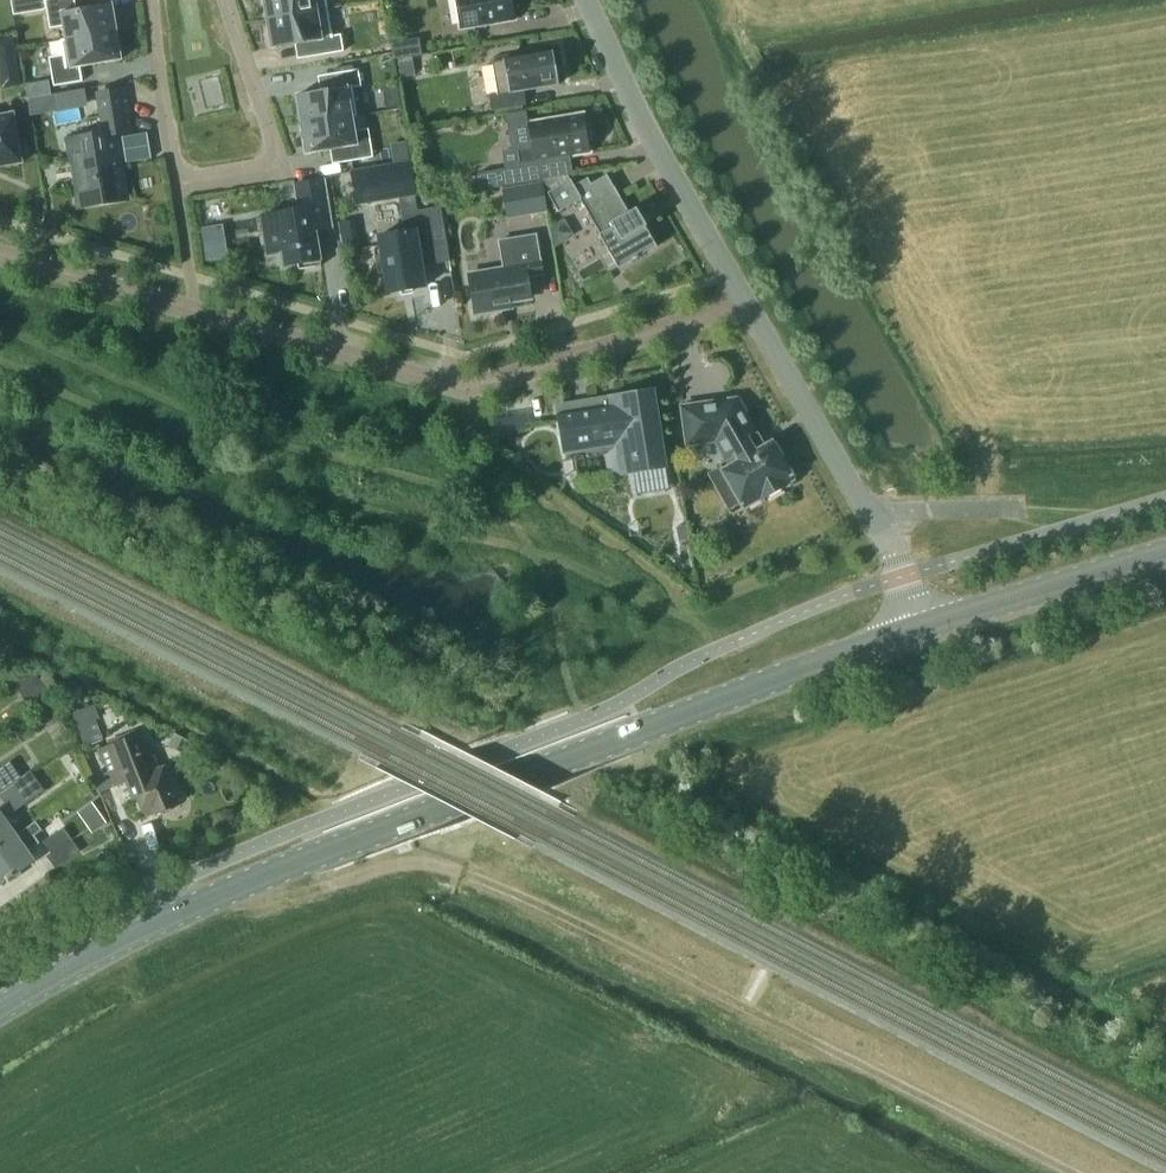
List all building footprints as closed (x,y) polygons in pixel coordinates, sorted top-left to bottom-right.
[(66,38),(115,29),(110,3),(76,9),(75,0),(45,0),(49,28),(64,26),(66,38)] [(267,18),(328,8),(326,0),(264,0),(267,18)] [(459,27),(514,18),(513,9),(518,8),(516,0),(455,0),(459,27)] [(333,36),(328,8),(267,18),(272,47),(306,42),(309,56),(344,51),(341,34),(333,36)] [(115,29),(66,38),(60,39),(63,55),(49,57),(54,86),(82,81),(80,66),(120,59),(115,29)] [(418,37),(390,42),(393,57),(421,52),(418,37)] [(0,40),(0,74),(18,71),(13,38),(0,40)] [(497,92),(489,94),(491,110),(526,104),(523,90),(558,84),(553,51),(539,53),(538,48),(521,51),(522,56),(491,62),(497,92)] [(398,62),(400,77),(415,75),(413,60),(398,62)] [(297,95),(302,125),(352,117),(352,116),(357,115),(353,87),(361,86),(358,69),(330,74),(332,89),(297,95)] [(78,210),(77,206),(124,198),(113,133),(131,130),(132,133),(133,133),(126,87),(124,87),(125,90),(97,94),(103,135),(67,141),(66,137),(64,137),(68,165),(74,164),(77,181),(71,182),(76,210),(78,210)] [(88,106),(85,88),(55,93),(59,112),(88,106)] [(22,163),(13,113),(0,115),(0,166),(22,163)] [(504,168),(477,173),(480,189),(572,174),(570,160),(564,161),(563,155),(589,151),(588,142),(592,141),(589,123),(584,123),(583,114),(528,123),(532,147),(518,149),(520,161),(504,164),(504,168)] [(352,117),(302,125),(307,153),(342,147),(344,162),(373,157),(370,140),(356,143),(352,117)] [(421,211),(413,163),(354,172),(360,205),(401,198),(407,233),(381,237),(384,255),(378,256),(381,276),(387,275),(390,293),(428,287),(423,259),(451,254),(443,207),(421,211)] [(599,234),(618,268),(633,259),(633,260),(638,257),(638,256),(656,246),(645,226),(646,225),(636,207),(629,212),(619,195),(603,204),(587,177),(574,185),(570,179),(547,193),(558,211),(580,199),(600,233),(599,234)] [(265,234),(268,253),(282,251),(285,265),(298,263),(299,269),(321,265),(320,258),(315,230),(331,227),(323,179),(295,184),(299,209),(276,212),(279,232),(265,234)] [(547,211),(542,181),(502,188),(507,218),(547,211)] [(553,247),(574,235),(565,218),(550,227),(553,247)] [(504,268),(469,274),(476,313),(511,307),(510,301),(530,298),(526,275),(542,272),(536,235),(500,241),(504,268)] [(666,465),(653,390),(620,395),(622,405),(559,415),(564,446),(599,441),(600,446),(628,441),(633,471),(666,465)] [(792,479),(771,442),(761,448),(754,435),(757,434),(736,398),(681,406),(687,444),(715,440),(726,459),(719,464),(744,507),(761,497),(762,499),(787,485),(786,483),(792,479)] [(73,711),(86,747),(103,741),(94,718),(97,717),(92,704),(73,711)] [(158,814),(176,807),(170,789),(173,787),(165,765),(160,768),(155,755),(151,756),(141,732),(100,747),(115,787),(127,782),(134,800),(139,798),(146,816),(157,812),(158,814)] [(22,776),(21,775),(10,760),(0,767),(0,791),(22,776)] [(16,836),(15,834),(4,818),(44,790),(30,769),(21,775),(22,776),(0,791),(0,795),(6,804),(0,808),(0,847),(16,836)] [(15,834),(16,836),(0,847),(0,884),(34,861),(27,851),(39,842),(34,834),(42,829),(36,820),(15,834)] [(46,854),(55,867),(79,849),(63,826),(43,841),(51,851),(46,854)] [(335,1161),(312,1168),(314,1172),(339,1172),(335,1161)]
